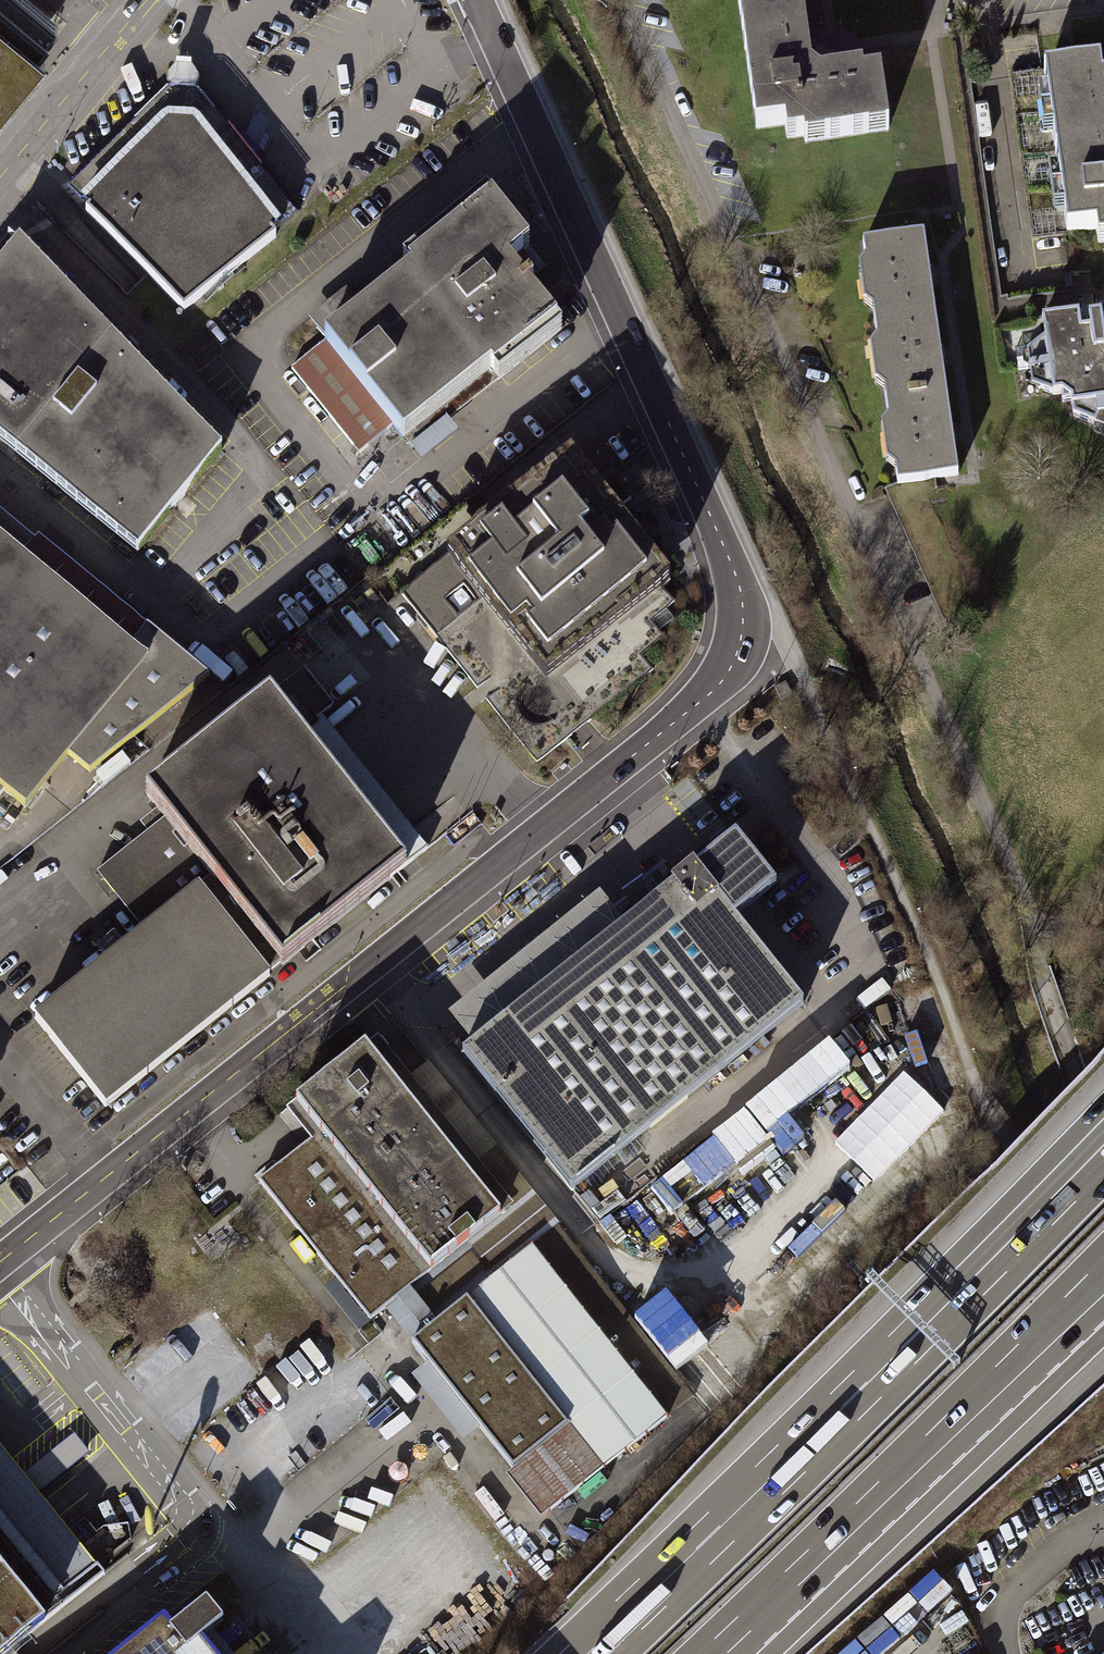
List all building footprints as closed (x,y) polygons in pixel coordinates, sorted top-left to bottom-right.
[(55,30),(17,0),(0,0),(0,97),(55,30)] [(758,132),(787,128),(789,141),(808,138),(809,145),(892,134),(884,79),(866,81),(865,75),(823,80),(815,74),(805,0),(740,0),(758,132)] [(1063,234),(1093,230),(1094,242),(1103,241),(1103,81),(1098,82),(1096,66),(1041,73),(1063,234)] [(272,233),(300,211),(199,85),(193,90),(171,89),(166,84),(71,178),(87,194),(79,202),(88,211),(85,213),(183,311),(276,237),(272,233)] [(531,254),(486,202),(306,353),(394,456),(549,326),(506,275),(531,254)] [(928,279),(921,228),(858,237),(861,255),(856,263),(860,295),(867,301),(870,317),(933,308),(928,279)] [(19,240),(0,263),(0,438),(137,551),(222,449),(19,240)] [(1041,313),(1044,335),(1016,347),(1023,396),(1040,393),(1063,405),(1073,417),(1103,433),(1103,432),(1103,306),(1089,307),(1041,313)] [(940,356),(933,308),(870,317),(872,331),(867,339),(872,375),(879,380),(881,397),(944,388),(940,356)] [(952,436),(944,388),(881,397),(884,412),(879,418),(884,454),(891,460),(893,476),(956,467),(952,436)] [(655,576),(572,465),(438,565),(521,676),(655,576)] [(4,791),(25,808),(68,757),(89,774),(209,678),(146,626),(130,645),(0,537),(0,787),(4,791)] [(143,930),(34,1018),(105,1106),(270,975),(428,848),(321,716),(332,707),(303,671),(147,796),(165,818),(97,873),(143,930)] [(777,875),(736,824),(696,856),(694,853),(671,872),(673,874),(463,1042),(575,1182),(806,998),(735,909),(777,875)] [(980,1120),(934,983),(903,993),(948,1130),(980,1120)] [(307,1145),(255,1186),(364,1326),(391,1305),(422,1344),(398,1363),(534,1534),(552,1520),(562,1533),(708,1418),(429,1065),(406,1083),(376,1044),(284,1116),(307,1145)] [(744,1173),(778,1145),(747,1108),(665,1176),(687,1202),(735,1162),(744,1173)] [(873,1234),(922,1187),(894,1157),(845,1204),(873,1234)] [(713,1411),(746,1383),(737,1371),(762,1351),(736,1319),(717,1335),(687,1299),(648,1331),(713,1411)] [(36,1616),(95,1565),(0,1446),(0,1571),(36,1616)] [(46,1629),(36,1616),(0,1571),(0,1653),(14,1653),(46,1629)] [(170,1623),(130,1653),(196,1653),(170,1623)]
